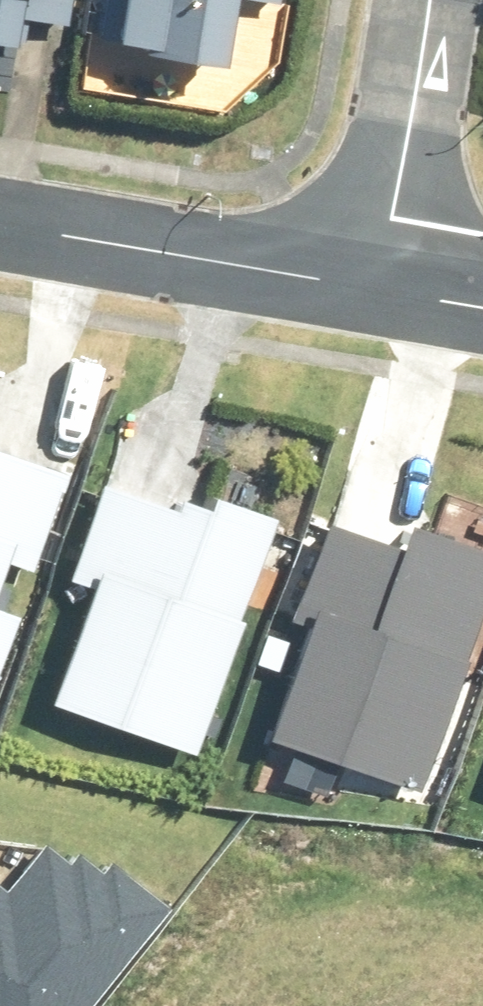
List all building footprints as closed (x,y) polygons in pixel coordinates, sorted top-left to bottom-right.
[(64,0),(0,0),(0,19),(3,4),(61,14),(64,0)] [(101,24),(209,44),(217,0),(105,0),(101,24)] [(30,472),(0,464),(0,579),(30,472)] [(117,485),(56,704),(196,742),(257,523),(117,485)] [(327,525),(266,744),(406,782),(467,563),(327,525)] [(173,908),(112,860),(103,872),(80,853),(71,865),(48,847),(11,894),(0,886),(0,1005),(95,1005),(173,908)]
